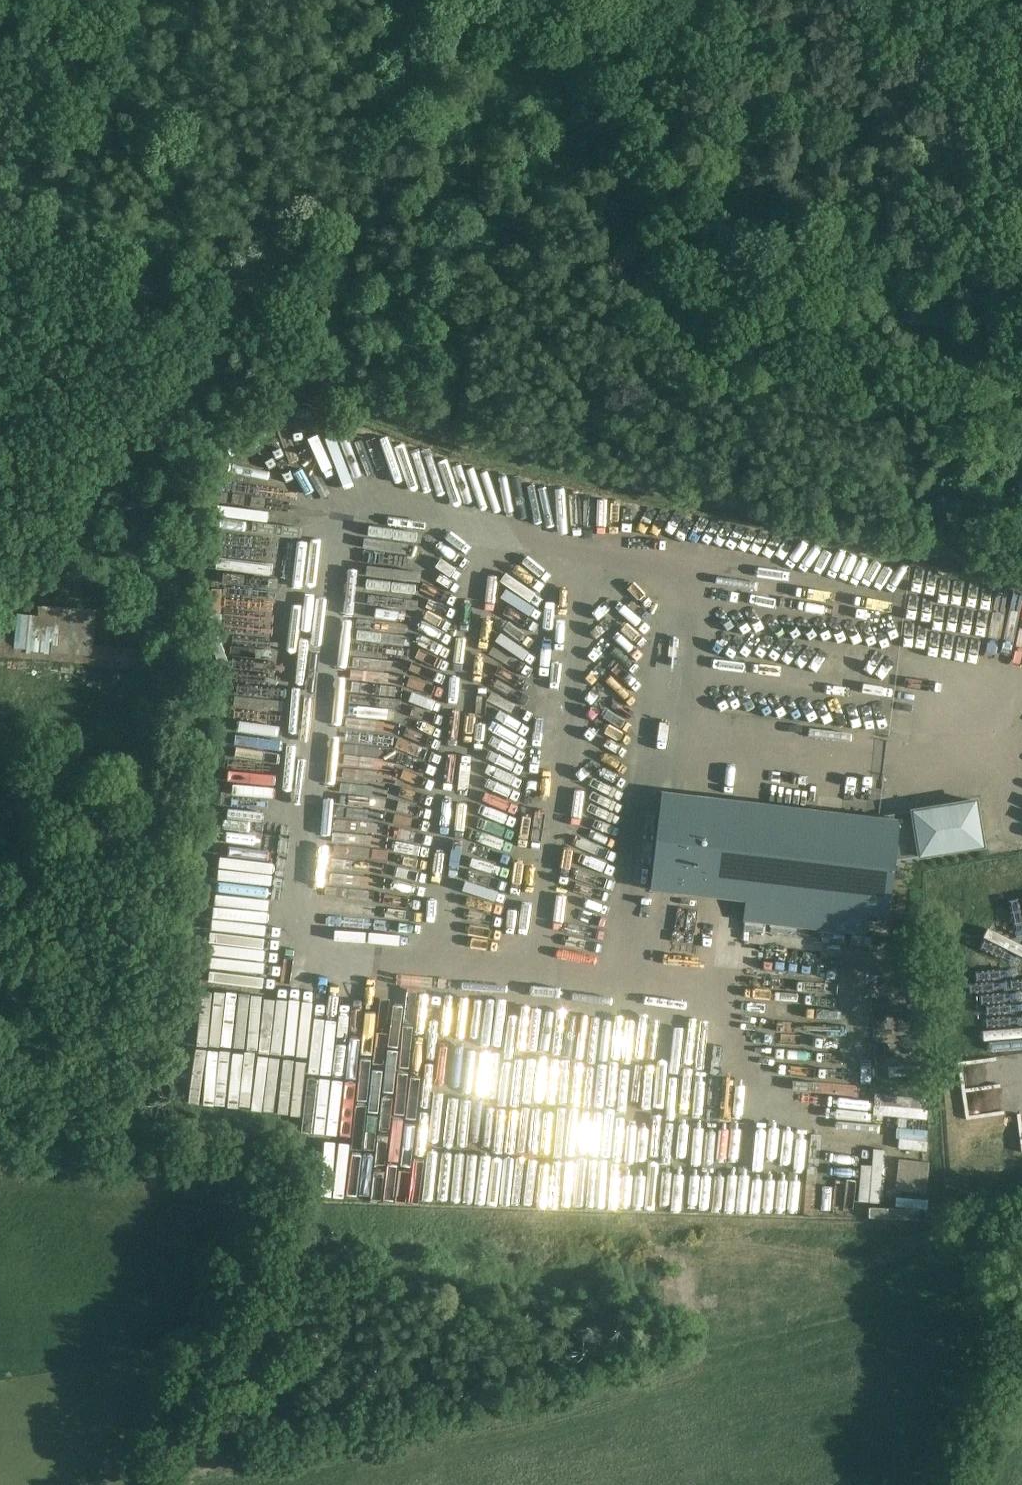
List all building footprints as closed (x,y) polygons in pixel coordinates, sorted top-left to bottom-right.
[(38,605),(37,615),(17,613),(15,635),(0,634),(0,657),(140,670),(142,648),(93,644),(96,610),(38,605)] [(888,917),(894,864),(986,849),(977,798),(865,817),(662,793),(650,890),(745,901),(743,921),(745,921),(743,931),(765,933),(766,923),(771,924),(770,934),(795,937),(796,927),(845,932),(865,934),(867,915),(888,917)] [(270,878),(271,847),(223,845),(221,876),(270,878)] [(298,988),(304,935),(219,924),(221,902),(203,899),(200,922),(206,922),(200,973),(239,978),(242,948),(265,951),(264,960),(255,959),(253,982),(298,988)] [(977,951),(1017,967),(1021,955),(1021,935),(989,921),(977,951)] [(189,1039),(182,1096),(232,1101),(238,1045),(234,1045),(239,999),(244,1000),(245,988),(197,983),(191,1039),(189,1039)] [(873,1195),(877,1140),(830,1138),(829,1158),(846,1159),(844,1193),(873,1195)]
